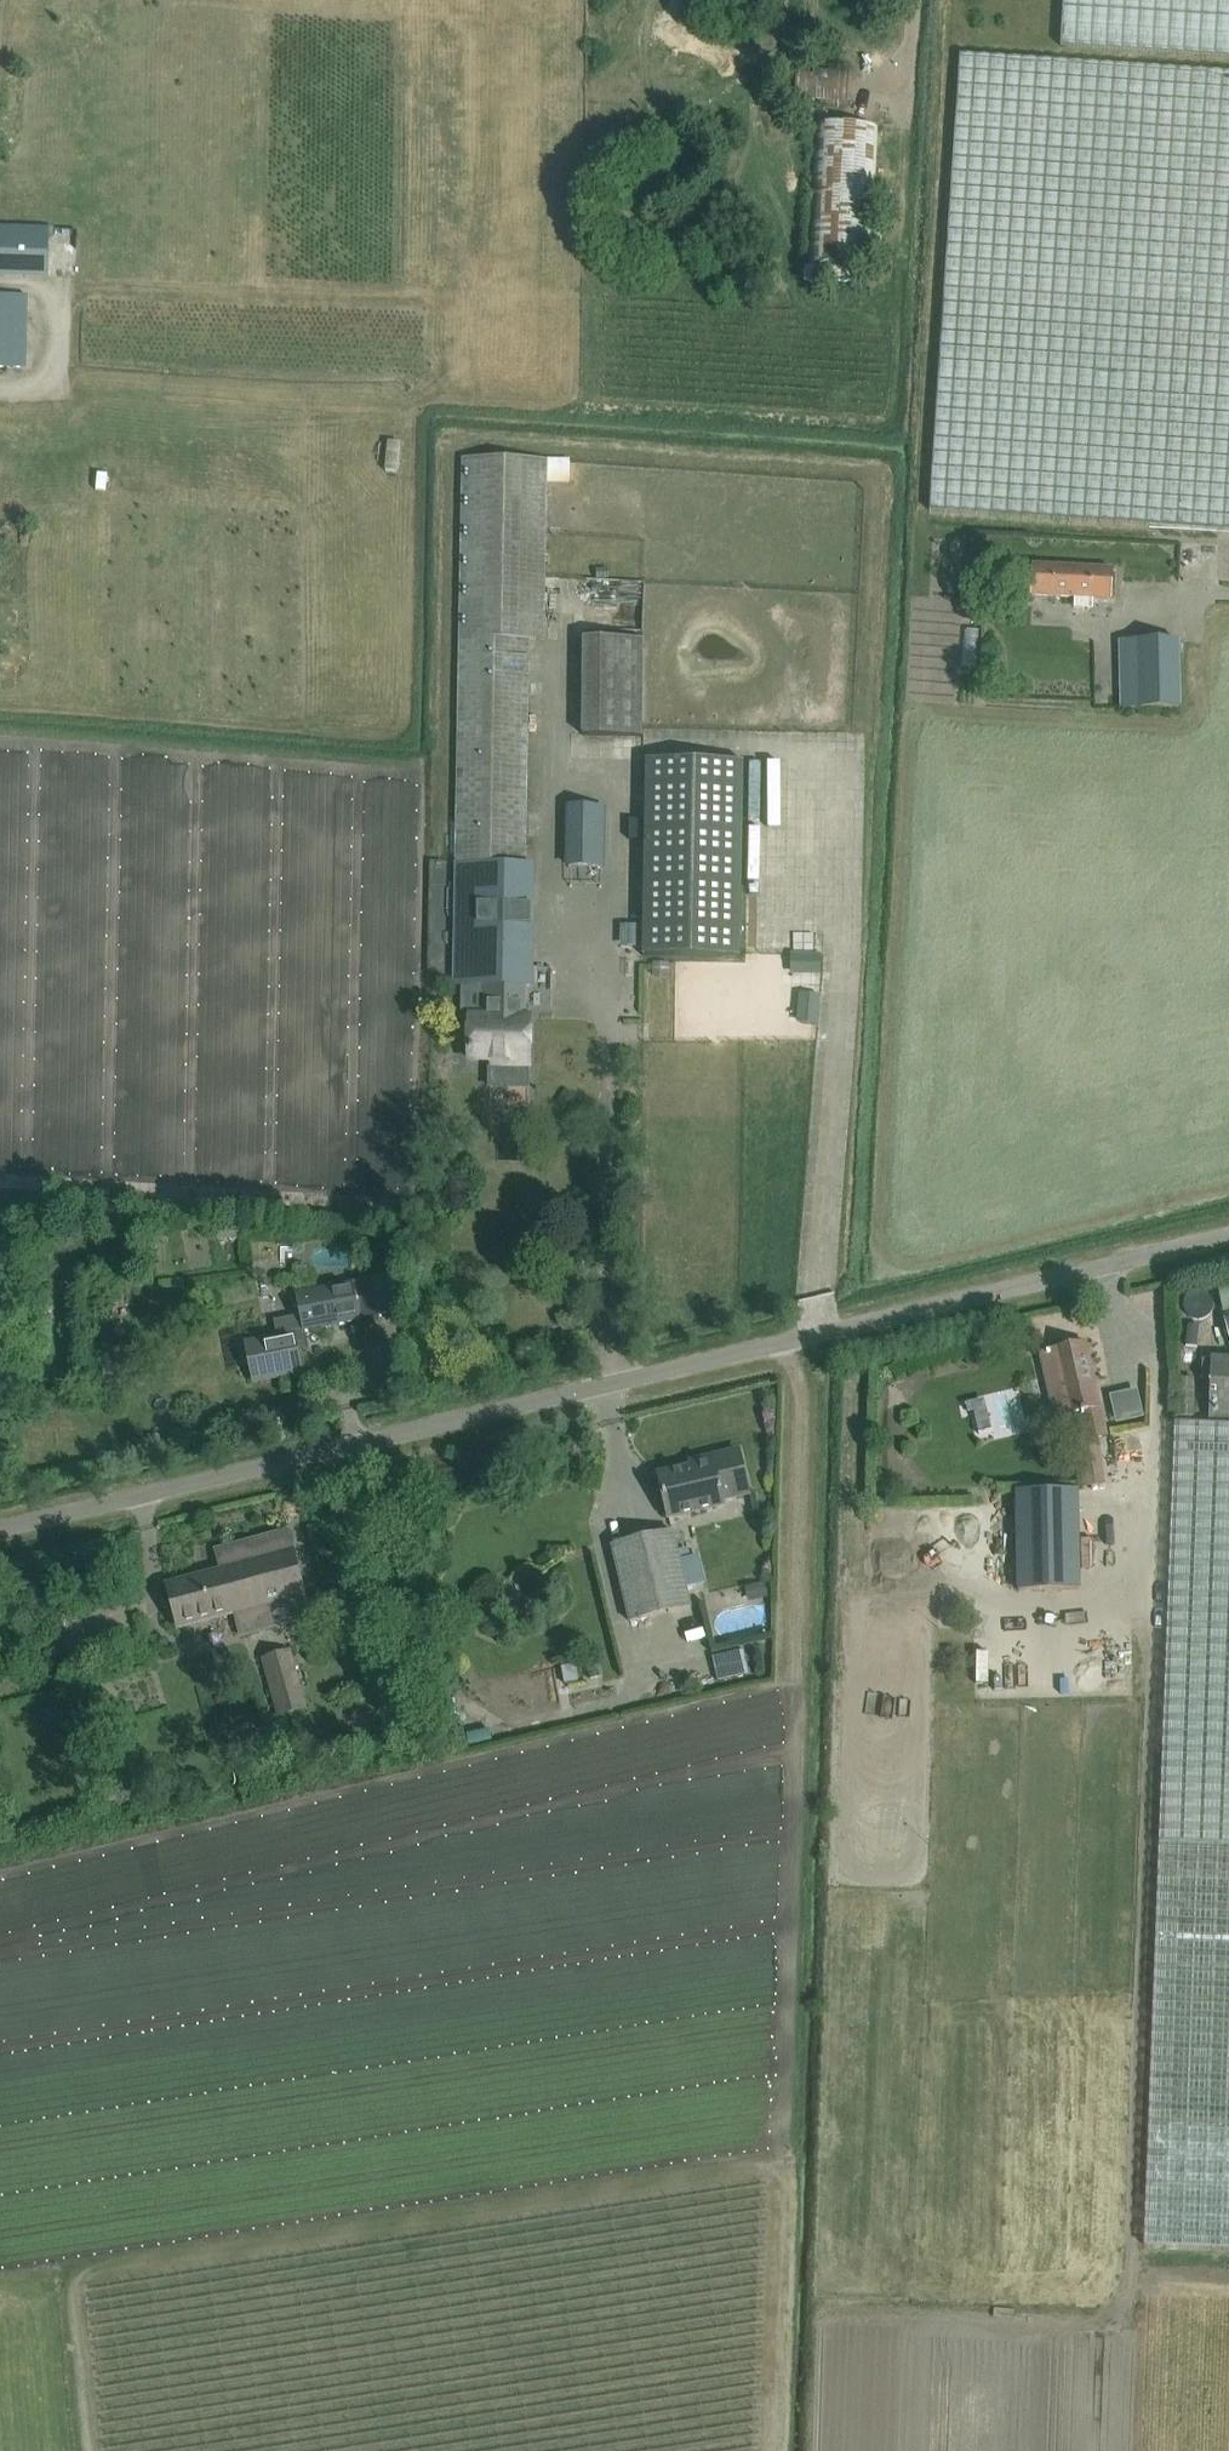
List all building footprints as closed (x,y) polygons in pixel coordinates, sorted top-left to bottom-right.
[(1060,46),(1228,56),(1228,0),(1063,0),(1060,46)] [(960,54),(929,510),(1228,529),(1228,72),(960,54)] [(848,106),(850,67),(797,65),(795,104),(848,106)] [(870,269),(877,126),(816,123),(809,266),(870,269)] [(49,231),(49,230),(0,228),(0,273),(48,274),(49,231)] [(26,368),(27,305),(35,305),(35,298),(28,298),(28,296),(0,295),(0,368),(26,368)] [(466,457),(455,984),(486,985),(526,986),(531,986),(534,866),(526,866),(531,639),(545,640),(549,459),(466,457)] [(1111,599),(1113,569),(1034,564),(1033,595),(1074,597),(1074,607),(1092,608),(1093,598),(1111,599)] [(644,640),(583,639),(582,736),(643,736),(644,640)] [(1181,708),(1179,641),(1120,642),(1122,710),(1181,708)] [(646,760),(643,955),(740,957),(743,762),(646,760)] [(607,866),(609,809),(575,808),(574,865),(607,866)] [(470,1016),(470,1059),(491,1059),(491,1066),(488,1066),(488,1089),(530,1089),(530,1067),(529,1067),(530,1018),(526,1018),(526,986),(486,985),(485,1017),(470,1016)] [(353,1282),(296,1293),(300,1316),(303,1331),(306,1331),(361,1320),(380,1316),(373,1278),(353,1282)] [(1216,1281),(1224,1314),(1228,1313),(1228,1278),(1216,1281)] [(275,1321),(278,1336),(246,1343),(254,1381),(301,1372),(297,1351),(309,1349),(306,1331),(303,1331),(300,1316),(275,1321)] [(1054,1349),(1040,1352),(1055,1416),(1070,1413),(1083,1410),(1089,1438),(1108,1433),(1096,1382),(1086,1341),(1054,1349)] [(1228,2248),(1228,1358),(1213,1357),(1213,1359),(1203,1358),(1202,1381),(1212,1381),(1211,1425),(1174,1424),(1157,1900),(1156,1900),(1144,2245),(1228,2248)] [(1195,1417),(1195,1377),(1177,1377),(1177,1417),(1195,1417)] [(1120,1400),(1128,1430),(1154,1422),(1146,1393),(1120,1400)] [(1098,1443),(1074,1447),(1080,1483),(1104,1479),(1098,1443)] [(749,1493),(739,1450),(711,1457),(712,1464),(693,1468),(692,1467),(659,1475),(669,1518),(726,1505),(725,1498),(749,1493)] [(1080,1593),(1078,1490),(1017,1491),(1019,1594),(1080,1593)] [(309,1617),(286,1531),(217,1550),(223,1571),(168,1586),(179,1626),(235,1611),(241,1635),(309,1617)] [(691,1607),(673,1531),(612,1546),(630,1622),(691,1607)] [(768,1597),(765,1582),(750,1585),(753,1600),(768,1597)] [(750,1673),(745,1648),(711,1655),(717,1680),(750,1673)] [(279,1714),(304,1708),(289,1651),(264,1658),(279,1714)]
